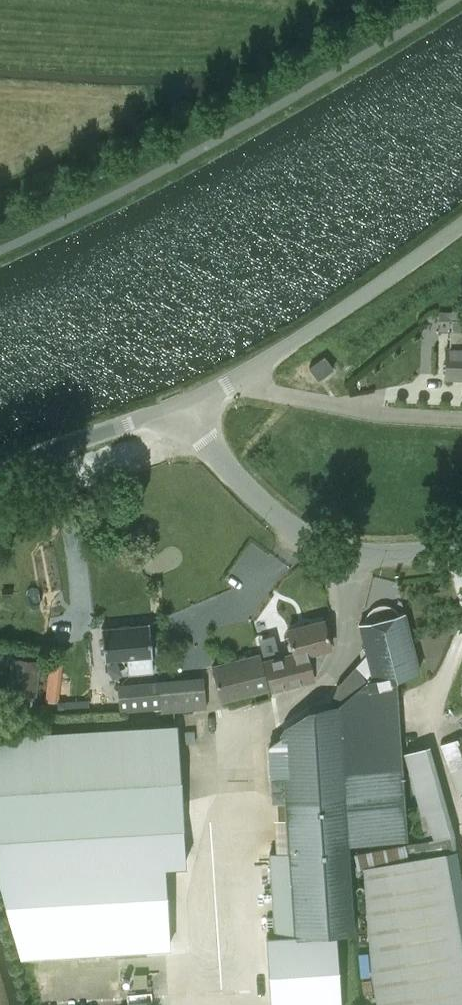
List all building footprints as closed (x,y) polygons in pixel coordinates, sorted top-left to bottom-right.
[(440,321),(451,321),(451,331),(450,347),(446,347),(446,378),(461,378),(461,313),(440,313),(440,321)] [(318,379),(334,368),(324,355),(309,366),(318,379)] [(2,597),(12,597),(12,587),(2,588),(2,597)] [(281,739),(269,748),(270,779),(284,778),(286,817),(289,851),(276,852),(270,853),(275,937),(294,935),(337,933),(351,932),(354,932),(350,840),(411,834),(406,770),(405,763),(395,674),(419,668),(404,612),(399,614),(395,609),(390,606),(385,605),(379,605),(374,608),(369,612),(366,616),(365,622),(360,624),(366,653),(337,685),(329,705),(309,709),(285,726),(281,733),(281,735),(281,739)] [(286,643),(288,652),(294,650),(295,656),(266,663),(272,688),(314,677),(313,673),(316,673),(328,648),(328,647),(331,646),(324,620),(288,629),(291,638),(286,643)] [(153,655),(150,623),(102,628),(105,659),(127,657),(129,673),(153,671),(151,655),(153,655)] [(216,680),(222,700),(268,689),(260,654),(213,665),(216,680)] [(35,693),(39,662),(13,658),(9,689),(35,693)] [(207,707),(204,678),(118,687),(121,711),(161,707),(162,712),(207,707)] [(0,732),(0,866),(165,856),(163,834),(184,833),(178,722),(0,732)] [(185,731),(186,743),(195,743),(195,730),(185,731)] [(441,744),(458,793),(461,792),(461,736),(441,744)] [(366,867),(370,976),(377,1004),(461,1004),(461,941),(446,852),(452,851),(447,820),(434,775),(422,746),(406,753),(428,832),(429,840),(407,841),(408,865),(366,867)] [(0,866),(0,877),(23,955),(170,946),(165,865),(165,856),(0,866)] [(266,937),(271,1004),(341,1004),(337,933),(294,935),(275,937),(266,937)] [(146,973),(134,974),(134,987),(147,986),(146,973)]
